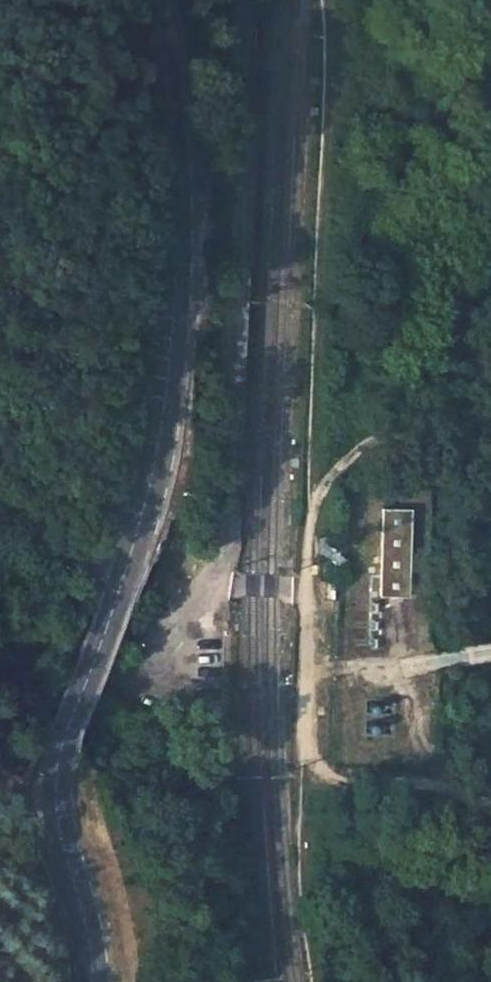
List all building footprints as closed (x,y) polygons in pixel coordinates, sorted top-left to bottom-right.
[(383,487),(381,595),(408,595),(410,488),(383,487)] [(75,572),(63,565),(58,574),(70,581),(75,572)] [(469,643),(473,662),(490,658),(490,638),(469,643)]
